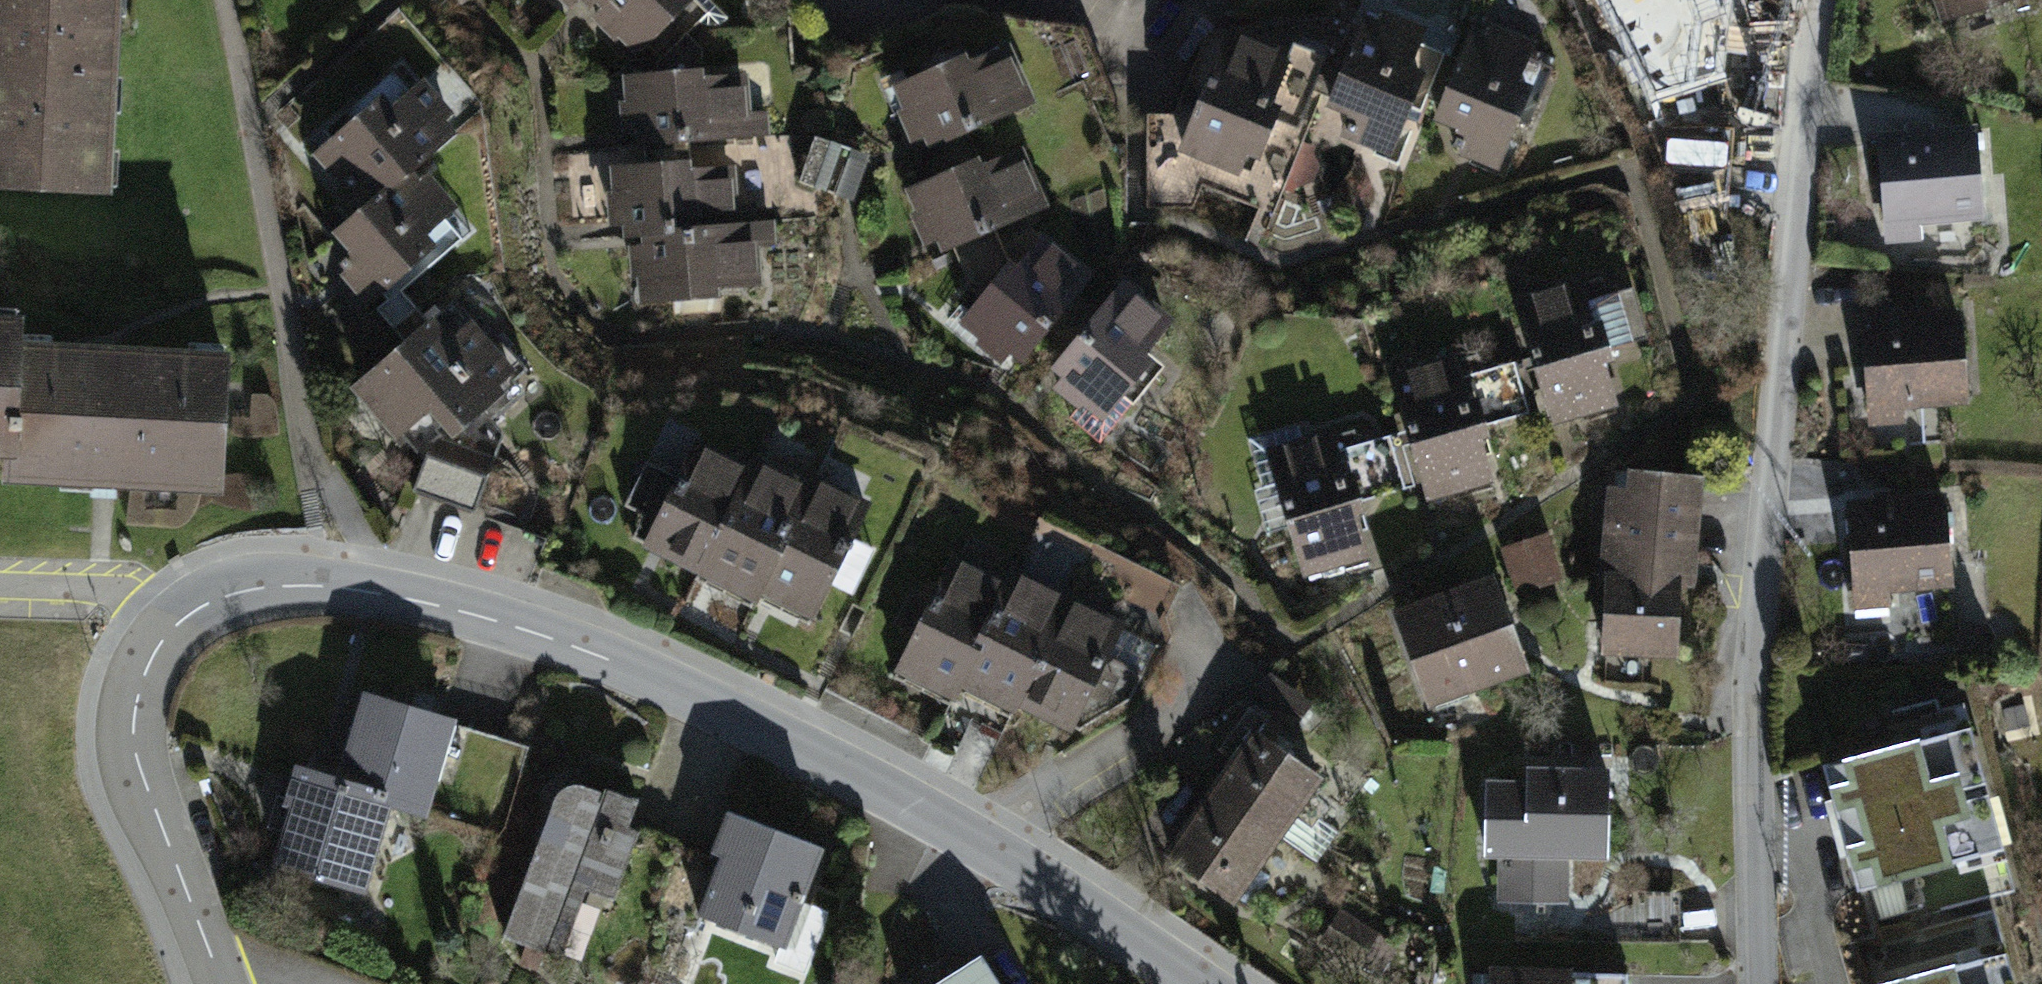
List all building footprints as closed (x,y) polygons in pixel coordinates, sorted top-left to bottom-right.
[(117,200),(126,0),(0,0),(0,195),(117,200)] [(586,21),(601,6),(607,0),(565,0),(586,21)] [(601,6),(654,59),(714,0),(607,0),(601,6)] [(1675,46),(1768,22),(1762,0),(1663,0),(1675,46)] [(1957,44),(2041,12),(2041,4),(2040,0),(1940,0),(1957,44)] [(1453,61),(1369,28),(1328,131),(1413,164),(1453,61)] [(1206,29),(1158,151),(1179,159),(1227,37),(1206,29)] [(880,83),(912,159),(1038,107),(1006,31),(880,83)] [(1556,56),(1481,31),(1441,148),(1516,173),(1556,56)] [(1318,87),(1227,49),(1183,155),(1275,193),(1318,87)] [(758,155),(751,68),(631,78),(638,164),(737,156),(758,155)] [(458,147),(409,75),(309,142),(358,214),(440,158),(458,147)] [(1988,134),(1877,141),(1883,238),(1994,230),(1988,134)] [(910,193),(934,250),(1040,205),(1016,148),(910,193)] [(744,243),(737,156),(638,164),(617,166),(624,253),(650,251),(744,243)] [(489,231),(440,158),(358,214),(340,226),(389,297),(489,231)] [(1021,367),(1091,286),(1034,236),(964,318),(1021,367)] [(777,327),(770,241),(744,243),(650,251),(657,337),(756,329),(777,327)] [(1605,293),(1528,316),(1565,443),(1642,420),(1605,293)] [(1114,438),(1183,346),(1117,297),(1048,389),(1114,438)] [(434,473),(424,505),(489,524),(507,463),(459,449),(537,376),(471,307),(366,405),(432,474),(434,473)] [(0,327),(0,456),(21,457),(26,351),(27,328),(0,327)] [(1973,335),(1882,334),(1881,429),(1972,429),(1973,335)] [(231,360),(26,351),(21,457),(20,481),(226,490),(231,360)] [(1472,363),(1396,385),(1433,510),(1508,488),(1472,363)] [(1349,451),(1279,472),(1316,597),(1386,576),(1349,451)] [(877,530),(710,453),(658,566),(825,643),(877,530)] [(1714,504),(1618,497),(1605,665),(1701,673),(1714,504)] [(1960,519),(1861,519),(1860,613),(1959,614),(1960,519)] [(1516,593),(1558,581),(1546,539),(1504,551),(1516,593)] [(1136,631),(969,554),(916,666),(1084,743),(1136,631)] [(1534,692),(1503,591),(1387,626),(1417,727),(1534,692)] [(460,741),(348,712),(329,787),(296,778),(271,879),(387,909),(404,841),(432,848),(460,741)] [(1995,718),(1845,759),(1881,890),(2031,850),(1995,718)] [(1332,805),(1262,746),(1169,855),(1239,914),(1332,805)] [(1619,780),(1535,777),(1530,888),(1614,891),(1619,780)] [(593,983),(648,825),(565,796),(510,955),(593,983)] [(845,859),(734,814),(683,939),(794,983),(845,859)] [(1897,983),(2032,983),(2023,950),(1897,983)] [(991,964),(949,983),(1001,983),(991,964)]
